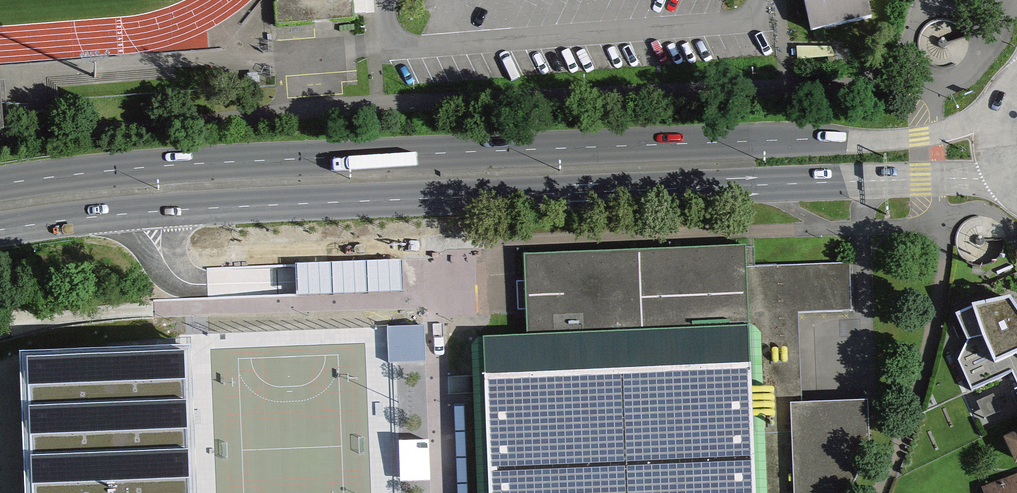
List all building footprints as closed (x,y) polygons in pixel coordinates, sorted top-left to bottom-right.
[(352,0),(280,0),(277,3),(278,19),(352,14),(352,0)] [(809,29),(875,13),(872,0),(802,0),(809,29)] [(756,271),(755,252),(530,258),(533,339),(476,342),(484,492),(861,492),(880,443),(879,401),(803,403),(801,308),(851,306),(850,269),(756,271)] [(959,322),(974,356),(956,364),(984,427),(1016,413),(1016,305),(987,310),(959,322)] [(424,323),(386,325),(388,362),(426,360),(424,323)] [(23,356),(28,492),(190,492),(185,350),(23,356)] [(1005,438),(1016,465),(1016,433),(1005,438)] [(430,480),(428,438),(397,439),(399,482),(430,480)] [(983,492),(984,492),(1016,492),(1016,478),(983,492)]
